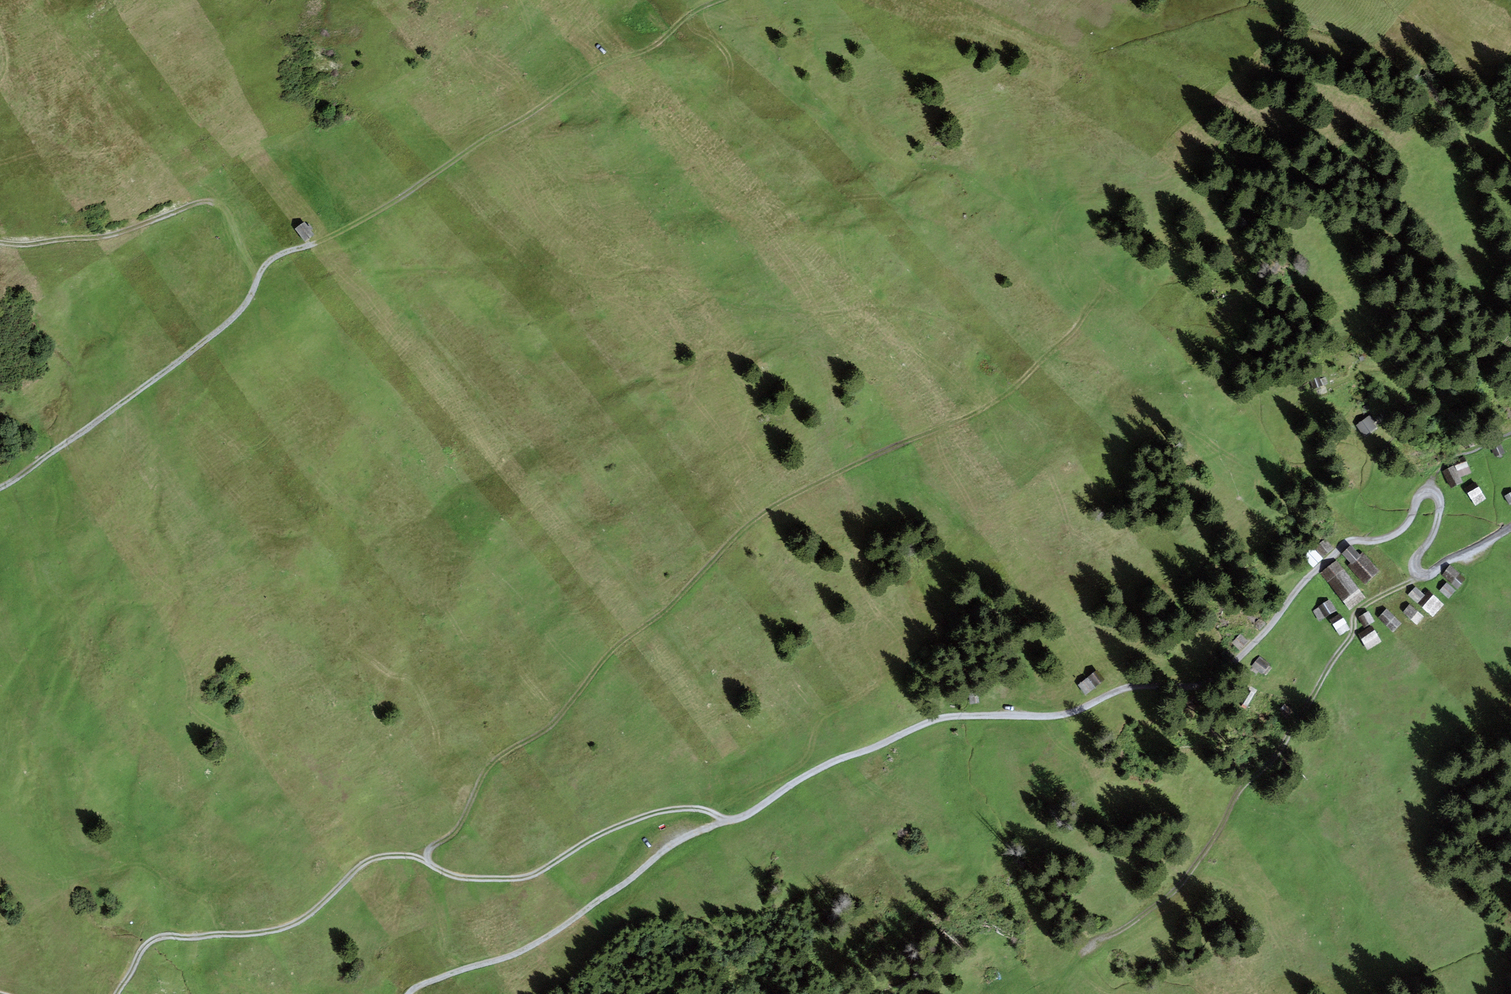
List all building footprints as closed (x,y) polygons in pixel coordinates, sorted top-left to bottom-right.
[(296,233),(304,243),(314,235),(306,225),(296,233)] [(1309,381),(1318,392),(1326,385),(1317,374),(1309,381)] [(1359,426),(1370,439),(1378,433),(1367,420),(1359,426)] [(1458,440),(1465,448),(1474,442),(1466,433),(1458,440)] [(1490,449),(1498,460),(1505,455),(1498,444),(1490,449)] [(1455,493),(1464,489),(1461,482),(1471,477),(1465,466),(1446,474),(1455,493)] [(1467,491),(1477,507),(1488,501),(1478,484),(1467,491)] [(1328,540),(1319,548),(1327,557),(1336,548),(1328,540)] [(1306,556),(1315,565),(1323,557),(1314,548),(1306,556)] [(1350,568),(1367,589),(1383,577),(1364,554),(1359,558),(1352,550),(1345,557),(1352,566),(1350,568)] [(1321,574),(1351,614),(1368,601),(1338,562),(1321,574)] [(1444,577),(1460,594),(1469,586),(1453,569),(1444,577)] [(1443,593),(1452,603),(1459,596),(1450,586),(1443,593)] [(1410,598),(1434,621),(1446,609),(1430,594),(1425,599),(1417,591),(1410,598)] [(1314,612),(1322,624),(1338,613),(1330,601),(1314,612)] [(1404,616),(1418,628),(1426,619),(1411,607),(1404,616)] [(1245,618),(1253,627),(1260,620),(1252,612),(1245,618)] [(1380,620),(1394,636),(1403,628),(1389,612),(1380,620)] [(1360,620),(1368,631),(1377,624),(1369,613),(1360,620)] [(1333,624),(1342,638),(1351,632),(1343,618),(1333,624)] [(1360,639),(1369,654),(1383,645),(1374,631),(1360,639)] [(1224,645),(1232,654),(1240,646),(1231,637),(1224,645)] [(1206,662),(1214,671),(1224,662),(1216,653),(1206,662)] [(1252,665),(1262,675),(1270,668),(1260,658),(1252,665)] [(1091,679),(1099,690),(1107,685),(1099,673),(1091,679)] [(1082,687),(1090,698),(1098,692),(1090,681),(1082,687)] [(1237,685),(1229,692),(1235,698),(1243,691),(1237,685)] [(979,702),(978,694),(969,694),(969,703),(979,702)] [(1250,699),(1238,715),(1246,720),(1257,704),(1250,699)] [(1280,712),(1289,723),(1297,717),(1288,706),(1280,712)]
